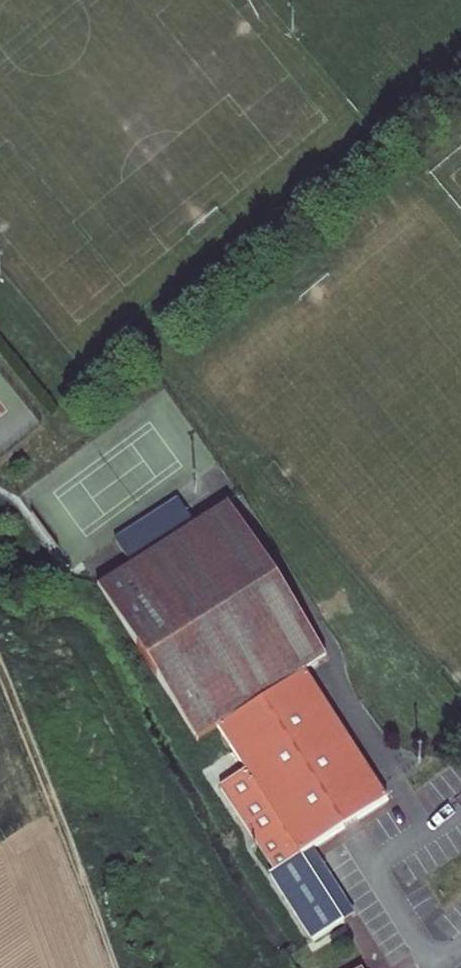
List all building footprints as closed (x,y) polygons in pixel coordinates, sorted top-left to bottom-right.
[(306,672),(221,730),(241,771),(221,788),(271,876),(392,809),(306,672)] [(317,879),(320,877),(314,867),(311,870),(317,879)]
